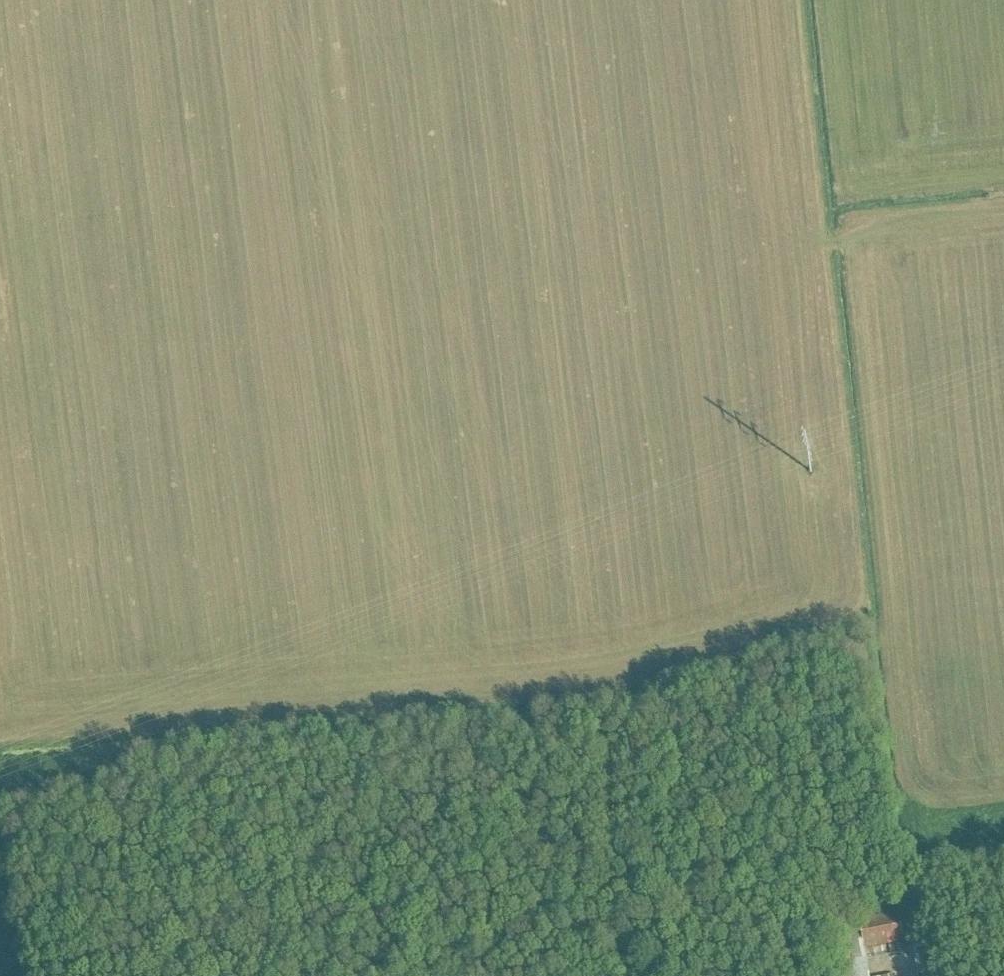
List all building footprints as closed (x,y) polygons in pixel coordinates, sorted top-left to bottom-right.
[(823,917),(830,975),(870,975),(864,949),(904,941),(904,939),(913,938),(914,943),(913,944),(918,975),(932,975),(927,941),(923,910),(906,913),(906,912),(899,913),(860,920),(858,912),(823,917)]
